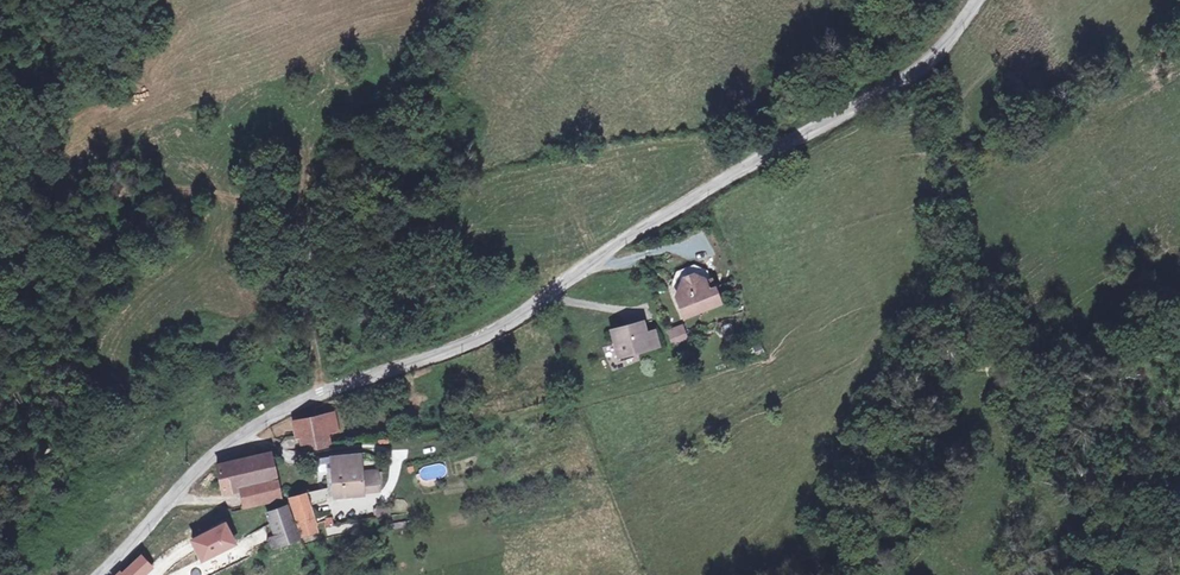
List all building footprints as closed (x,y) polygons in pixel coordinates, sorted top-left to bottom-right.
[(670,280),(680,286),(686,277),(695,274),(704,279),(708,269),(696,264),(674,272),(670,280)] [(720,297),(716,286),(709,290),(705,282),(704,279),(695,274),(686,277),(680,286),(684,294),(677,298),(682,310),(720,297)] [(713,280),(705,282),(709,290),(716,286),(713,280)] [(645,343),(642,329),(639,316),(609,324),(615,349),(645,343)] [(683,324),(667,328),(672,346),(688,341),(683,324)] [(651,327),(642,329),(645,343),(654,341),(651,327)] [(752,346),(755,355),(764,353),(761,343),(752,346)] [(621,359),(622,367),(633,366),(632,358),(621,359)] [(334,414),(322,417),(326,430),(339,428),(334,414)] [(326,430),(322,417),(295,424),(301,449),(329,442),(326,430)] [(538,436),(540,446),(572,442),(571,432),(538,436)] [(285,450),(284,463),(301,465),(302,452),(285,450)] [(272,451),(262,455),(269,480),(244,488),(251,509),(286,498),(272,451)] [(230,493),(244,488),(269,480),(262,455),(222,468),(230,493)] [(362,491),(362,488),(361,468),(360,456),(334,458),(337,492),(362,491)] [(378,469),(361,468),(362,488),(380,487),(378,469)] [(313,494),(298,500),(306,521),(321,516),(313,494)] [(290,506),(268,512),(277,545),(299,539),(290,506)] [(354,524),(326,527),(326,534),(354,531),(354,524)] [(231,526),(198,539),(208,561),(228,552),(225,547),(238,542),(231,526)] [(118,574),(143,574),(152,565),(141,554),(123,574),(121,572),(118,574)]
